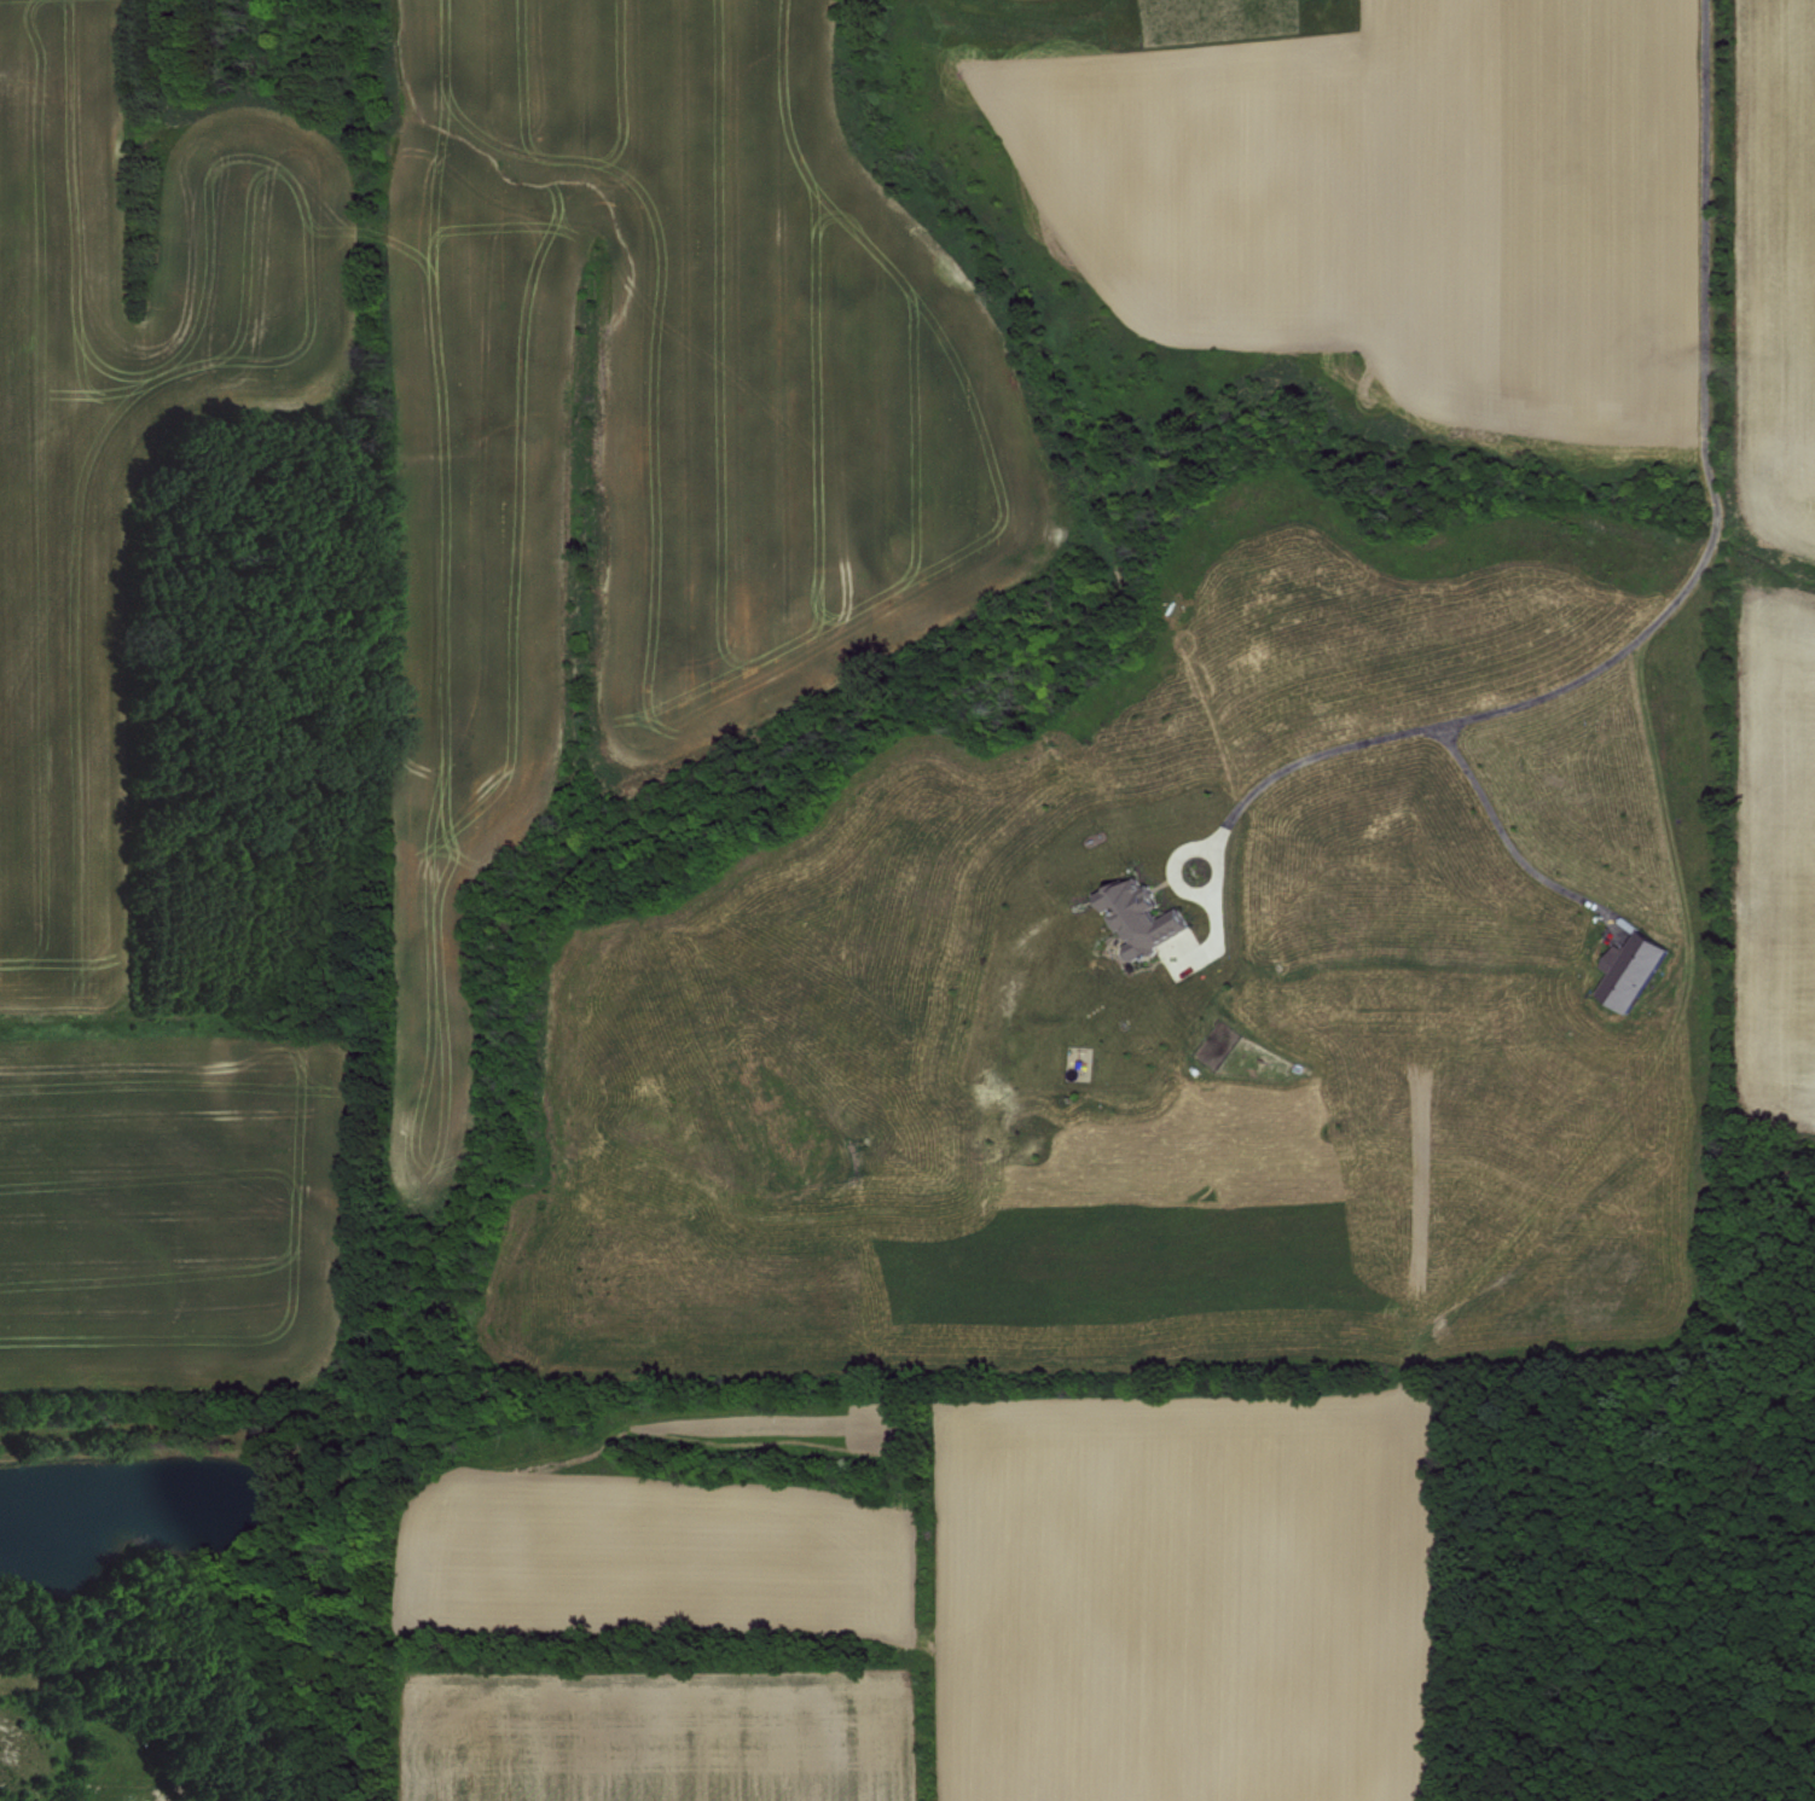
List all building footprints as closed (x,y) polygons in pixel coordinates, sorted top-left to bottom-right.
[(1175,981),(1213,955),(1221,953),(1218,944),(1210,949),(1207,939),(1197,942),(1179,913),(1159,925),(1156,926),(1146,910),(1155,904),(1136,875),(1108,883),(1090,895),(1090,898),(1114,934),(1116,944),(1126,959),(1140,955),(1153,947),(1175,981)] [(1592,996),(1626,1015),(1663,946),(1633,930),(1624,947),(1611,940),(1597,966),(1606,971),(1592,996)]
